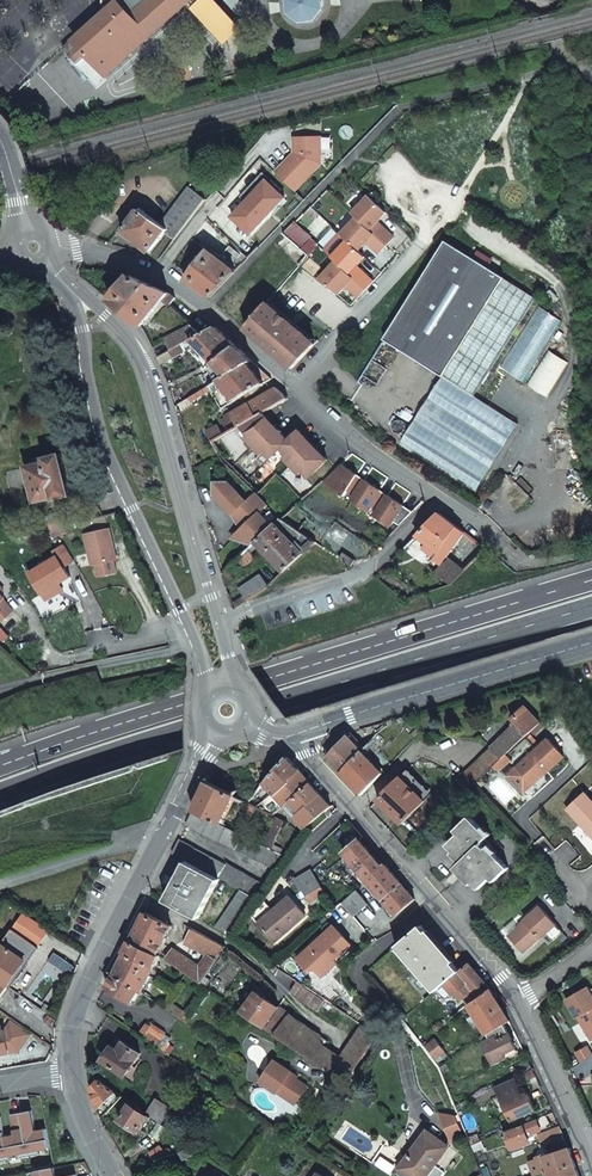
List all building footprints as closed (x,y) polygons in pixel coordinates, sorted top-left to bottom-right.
[(103,5),(109,11),(65,50),(99,85),(190,2),(193,0),(104,0),(103,5)] [(198,4),(195,8),(225,42),(239,31),(212,0),(194,0),(198,4)] [(294,4),(294,10),(303,17),(314,15),(322,6),(321,1),(321,0),(293,0),(294,4)] [(321,137),(294,138),(295,146),(297,149),(297,153),(295,153),(284,165),(285,166),(278,174),(289,186),(302,173),(308,177),(321,164),(321,137)] [(295,191),(308,177),(302,173),(289,186),(295,191)] [(247,202),(267,180),(262,175),(241,197),(247,202)] [(233,217),(251,234),(276,208),(270,203),(281,193),(267,180),(233,217)] [(281,193),(270,203),(276,208),(286,198),(281,193)] [(195,195),(166,232),(174,239),(204,203),(195,195)] [(386,212),(369,195),(352,213),(357,217),(386,245),(394,237),(377,221),(386,212)] [(150,252),(166,232),(139,209),(122,230),(150,252)] [(357,217),(341,235),(358,250),(366,241),(379,253),(386,245),(357,217)] [(299,267),(309,255),(284,233),(274,244),(299,267)] [(336,262),(367,290),(374,282),(357,266),(365,257),(358,250),(341,235),(340,233),(324,250),(336,262)] [(304,247),(311,254),(320,246),(312,239),(304,247)] [(454,243),(392,342),(446,377),(404,445),(479,492),(524,427),(481,398),(540,298),(454,243)] [(197,263),(186,278),(211,298),(237,271),(200,245),(190,258),(197,263)] [(367,290),(336,262),(320,279),(338,295),(346,286),(359,298),(367,290)] [(112,288),(117,292),(131,275),(124,274),(112,288)] [(111,299),(143,325),(164,299),(170,304),(176,297),(170,293),(131,275),(117,292),(111,299)] [(248,329),(293,368),(316,344),(269,303),(248,329)] [(540,304),(503,367),(526,381),(563,318),(540,304)] [(168,338),(173,349),(192,339),(202,334),(193,325),(168,338)] [(237,345),(216,326),(202,334),(192,339),(213,360),(215,363),(237,345)] [(254,361),(237,345),(215,363),(228,376),(248,364),(254,361)] [(549,349),(530,385),(549,396),(569,360),(549,349)] [(175,357),(171,350),(159,357),(162,364),(175,357)] [(362,372),(372,384),(387,372),(377,359),(362,372)] [(228,376),(220,380),(236,400),(266,383),(248,364),(228,376)] [(232,416),(238,426),(242,424),(261,413),(264,411),(288,398),(278,389),(277,388),(232,413),(232,416)] [(264,411),(261,413),(288,441),(290,439),(264,411)] [(261,413),(242,424),(251,433),(247,436),(262,452),(265,449),(272,456),(283,446),(289,453),(286,456),(300,472),(304,469),(310,476),(326,461),(298,431),(290,439),(288,441),(261,413)] [(390,428),(401,435),(408,425),(397,417),(390,428)] [(221,423),(207,429),(212,439),(225,433),(221,423)] [(301,429),(298,431),(326,461),(329,458),(301,429)] [(46,461),(27,465),(35,502),(54,497),(55,499),(71,495),(62,452),(45,456),(46,461)] [(342,464),(323,481),(344,495),(347,490),(355,495),(351,500),(366,511),(370,506),(377,510),(374,516),(389,526),(393,521),(396,523),(401,526),(415,513),(342,464)] [(258,467),(250,479),(261,486),(269,474),(258,467)] [(241,531),(253,545),(257,541),(273,527),(261,514),(270,506),(257,493),(248,502),(230,483),(216,495),(228,508),(230,506),(247,525),(241,531)] [(218,483),(216,495),(230,483),(218,483)] [(440,512),(404,548),(452,584),(481,555),(472,547),(457,562),(440,550),(453,533),(460,538),(465,531),(440,512)] [(48,516),(51,529),(67,525),(65,513),(48,516)] [(314,540),(282,519),(273,527),(257,541),(285,571),(317,542),(314,540)] [(51,529),(53,536),(69,533),(67,525),(51,529)] [(111,528),(86,534),(93,564),(97,563),(100,575),(117,571),(115,559),(118,558),(111,528)] [(253,545),(241,531),(233,538),(253,545)] [(75,560),(66,545),(55,551),(58,556),(31,573),(43,593),(60,583),(71,577),(65,566),(75,560)] [(256,556),(249,549),(238,559),(242,563),(244,566),(256,556)] [(348,562),(352,564),(356,559),(345,552),(341,557),(348,562)] [(231,572),(228,568),(223,573),(225,580),(234,577),(231,572)] [(237,607),(267,588),(270,585),(261,575),(239,589),(245,595),(235,601),(237,607)] [(60,583),(43,593),(47,600),(64,590),(60,583)] [(12,609),(3,596),(3,595),(0,590),(0,617),(12,609)] [(6,642),(12,635),(2,627),(0,630),(0,637),(6,642)] [(520,740),(541,721),(525,705),(513,718),(517,722),(510,729),(520,740)] [(475,783),(520,740),(510,729),(465,772),(475,783)] [(564,756),(548,736),(515,766),(529,783),(545,769),(547,771),(564,756)] [(327,756),(342,772),(362,750),(352,738),(344,741),(327,756)] [(362,750),(342,772),(361,794),(384,770),(381,768),(379,769),(362,750)] [(269,778),(278,789),(301,770),(288,756),(269,778)] [(529,783),(515,766),(506,775),(523,793),(547,771),(545,769),(529,783)] [(301,770),(278,789),(258,806),(273,814),(287,803),(311,782),(301,770)] [(470,788),(475,783),(465,772),(464,772),(457,778),(468,790),(470,788)] [(394,779),(370,803),(395,828),(418,803),(394,779)] [(209,780),(194,810),(222,823),(236,794),(209,780)] [(332,805),(311,782),(287,803),(288,805),(292,801),(300,811),(294,816),(304,827),(332,805)] [(591,838),(591,801),(584,792),(566,809),(591,839),(591,838)] [(278,870),(287,856),(272,849),(265,845),(241,833),(234,829),(222,823),(194,810),(187,824),(278,870)] [(489,836),(470,816),(455,831),(459,834),(447,846),(462,861),(457,866),(480,889),(492,878),(494,881),(509,867),(489,847),(491,845),(486,839),(489,836)] [(285,821),(278,817),(265,845),(272,849),(285,821)] [(237,823),(234,829),(241,833),(244,826),(237,823)] [(344,852),(348,858),(366,880),(384,865),(361,838),(344,852)] [(242,889),(258,898),(267,885),(228,863),(227,864),(180,839),(173,853),(187,860),(242,889)] [(219,879),(187,860),(166,900),(199,917),(219,879)] [(396,915),(415,898),(386,864),(384,865),(366,880),(396,915)] [(317,881),(311,871),(296,880),(302,890),(303,889),(310,900),(324,892),(317,881)] [(217,927),(232,935),(258,898),(242,889),(217,927)] [(356,889),(341,902),(353,916),(367,903),(356,889)] [(292,895),(260,924),(275,940),(307,912),(292,895)] [(556,924),(539,905),(524,919),(526,921),(509,935),(523,952),(540,937),(545,933),(552,940),(562,931),(556,924)] [(146,911),(132,940),(159,952),(173,924),(146,911)] [(312,974),(316,971),(322,979),(358,947),(338,924),(298,958),(312,974)] [(350,936),(362,951),(377,938),(365,924),(350,936)] [(413,969),(432,992),(442,984),(460,969),(421,924),(395,946),(396,948),(395,948),(396,951),(397,949),(412,967),(410,968),(412,970),(413,969)] [(38,944),(15,927),(0,949),(0,997),(38,944)] [(174,946),(167,957),(173,961),(184,969),(202,981),(207,974),(226,947),(227,945),(194,928),(185,941),(208,953),(200,964),(174,946)] [(132,940),(115,972),(140,989),(142,991),(154,966),(157,968),(159,965),(158,965),(159,962),(157,961),(161,953),(159,952),(132,940)] [(480,995),(491,988),(469,962),(460,969),(442,984),(452,994),(467,981),(480,995)] [(140,989),(115,972),(108,984),(132,1001),(140,989)] [(207,974),(202,981),(207,985),(212,978),(207,974)] [(325,998),(298,979),(291,989),(297,994),(297,995),(317,1009),(325,998)] [(587,986),(566,999),(577,1016),(591,1039),(591,1038),(591,994),(587,986)] [(468,1002),(487,1033),(503,1023),(510,1020),(491,988),(480,995),(468,1002)] [(258,989),(243,1010),(266,1026),(280,1005),(258,989)] [(168,1008),(178,1015),(188,1022),(194,1016),(173,1001),(168,1008)] [(280,1005),(266,1026),(277,1033),(291,1012),(280,1005)] [(291,1012),(277,1033),(314,1059),(324,1045),(329,1038),(291,1012)] [(9,1040),(20,1034),(27,1040),(33,1032),(14,1019),(7,1028),(0,1029),(0,1053),(11,1051),(9,1040)] [(146,1022),(139,1032),(158,1045),(166,1033),(153,1023),(151,1026),(146,1022)] [(487,1033),(488,1035),(504,1025),(503,1023),(487,1033)] [(580,1023),(574,1025),(581,1045),(587,1043),(580,1023)] [(324,1045),(314,1059),(346,1082),(379,1034),(364,1024),(342,1056),(324,1045)] [(504,1025),(488,1035),(489,1038),(482,1042),(492,1062),(506,1055),(504,1052),(515,1046),(511,1037),(504,1025)] [(21,1049),(27,1040),(20,1034),(9,1040),(11,1051),(21,1049)] [(120,1036),(105,1058),(126,1074),(141,1052),(120,1036)] [(431,1040),(423,1046),(435,1062),(443,1056),(431,1040)] [(295,1102),(307,1084),(289,1072),(291,1069),(274,1058),(259,1079),(276,1091),(277,1090),(295,1102)] [(533,1068),(528,1058),(511,1066),(515,1076),(516,1076),(533,1068)] [(447,1068),(443,1063),(438,1066),(441,1072),(447,1068)] [(515,1076),(496,1085),(500,1093),(520,1084),(516,1076),(515,1076)] [(103,1118),(123,1096),(99,1079),(91,1088),(95,1098),(99,1108),(103,1118)] [(520,1084),(500,1093),(504,1102),(512,1119),(535,1108),(528,1092),(524,1094),(520,1084)] [(161,1122),(172,1107),(156,1096),(146,1112),(152,1116),(161,1122)] [(152,1116),(146,1112),(132,1102),(120,1119),(139,1131),(148,1118),(150,1119),(152,1116)] [(45,1128),(34,1130),(31,1110),(9,1113),(13,1133),(3,1135),(0,1116),(0,1160),(8,1159),(7,1155),(18,1153),(19,1157),(38,1153),(38,1149),(49,1147),(45,1128)] [(528,1122),(524,1123),(525,1125),(507,1133),(512,1145),(531,1137),(530,1135),(534,1133),(534,1132),(552,1124),(547,1113),(528,1122)] [(456,1117),(442,1115),(453,1142),(461,1130),(456,1117)] [(539,1134),(542,1141),(563,1133),(560,1124),(539,1134)] [(399,1168),(410,1175),(427,1175),(449,1147),(429,1131),(399,1168)] [(156,1160),(170,1154),(161,1145),(151,1151),(156,1160)] [(191,1165),(200,1160),(192,1146),(183,1150),(191,1165)] [(575,1161),(570,1147),(555,1151),(554,1148),(551,1149),(552,1152),(546,1155),(546,1156),(540,1158),(544,1171),(575,1161)] [(381,1158),(377,1165),(391,1173),(395,1166),(381,1158)] [(544,1171),(546,1175),(580,1175),(575,1161),(544,1171)] [(53,1167),(33,1170),(35,1175),(55,1175),(53,1167)]
